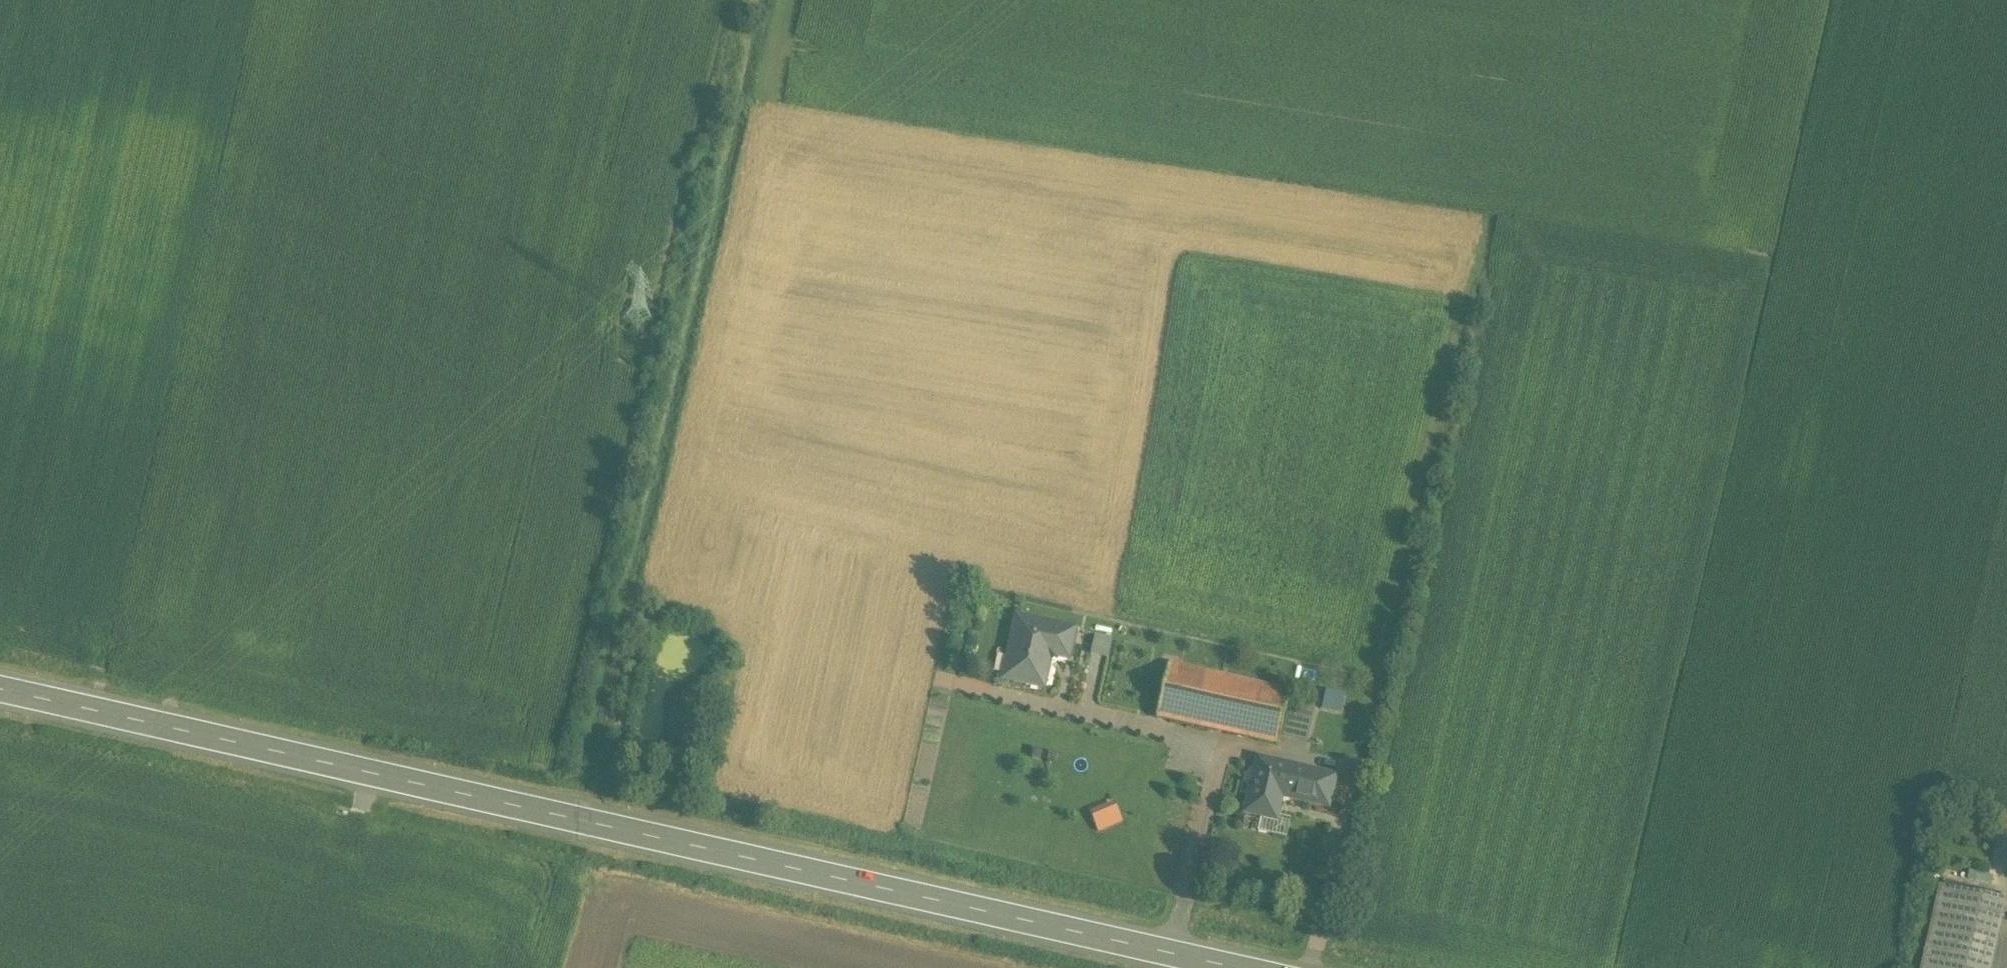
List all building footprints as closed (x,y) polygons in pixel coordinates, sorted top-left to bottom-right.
[(1072,631),(1016,620),(1001,688),(1043,696),(1051,661),(1065,664),(1072,631)] [(1288,694),(1169,668),(1158,723),(1276,748),(1288,694)] [(1336,781),(1252,763),(1240,819),(1277,828),(1282,804),(1329,814),(1336,781)] [(1941,886),(1923,967),(1995,967),(2006,915),(2006,901),(1941,886)]
